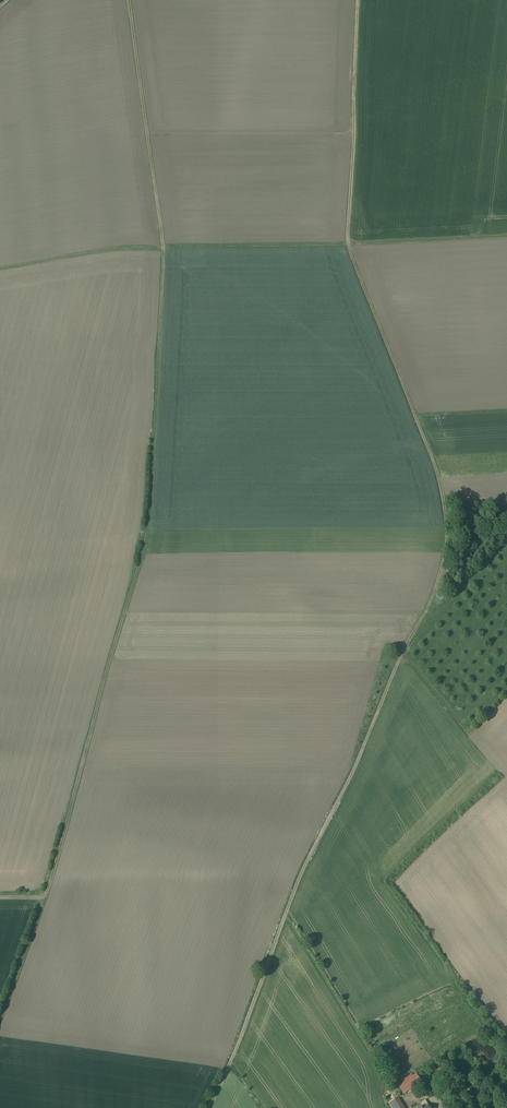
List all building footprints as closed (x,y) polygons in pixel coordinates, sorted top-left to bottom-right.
[(417,1075),(398,1086),(403,1094),(422,1083),(417,1075)] [(395,1099),(389,1103),(393,1107),(400,1107),(395,1099)]
